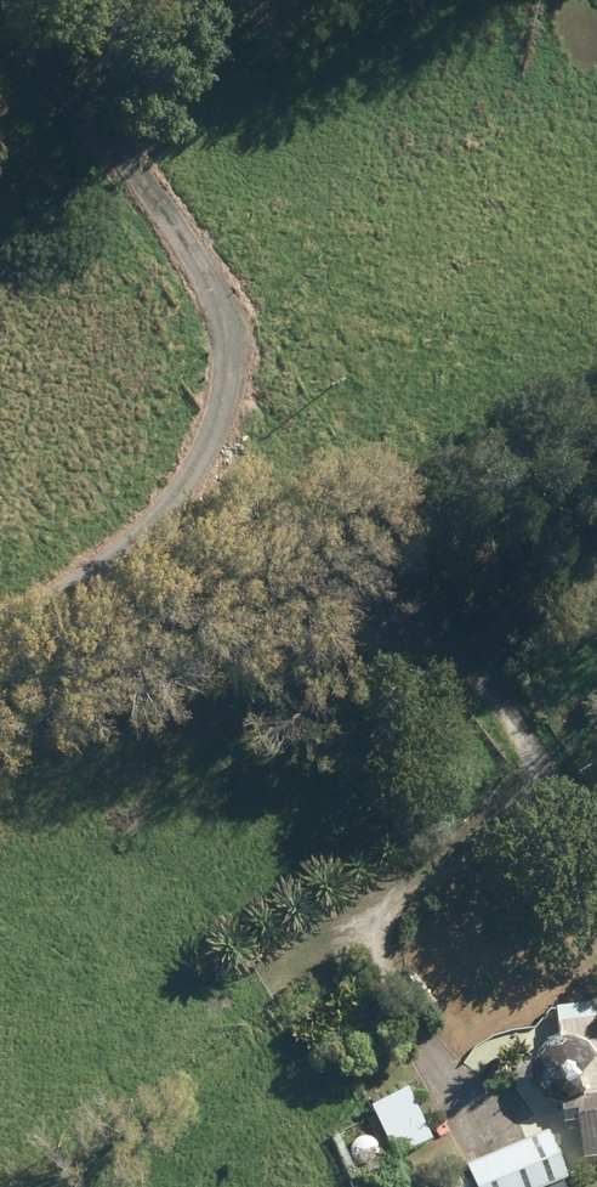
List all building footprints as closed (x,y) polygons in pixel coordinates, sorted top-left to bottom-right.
[(547,1006),(560,1106),(596,1101),(596,999),(547,1006)] [(417,1079),(377,1098),(403,1152),(443,1133),(417,1079)] [(487,1186),(537,1186),(587,1165),(566,1117),(473,1157),(487,1186)]
